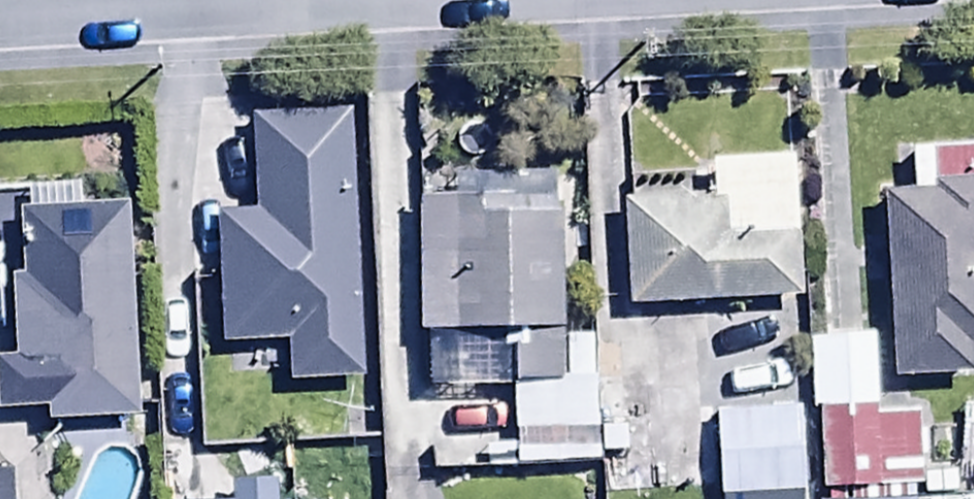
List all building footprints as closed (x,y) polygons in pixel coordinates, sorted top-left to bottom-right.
[(361,375),(350,112),(250,117),(254,217),(216,219),(221,342),(286,340),(287,378),(361,375)] [(883,190),(891,379),(967,376),(966,350),(973,350),(973,149),(910,152),(911,189),(883,190)] [(796,299),(793,159),(710,160),(711,197),(621,199),(623,302),(796,299)] [(561,387),(560,382),(560,176),(448,176),(448,198),(418,198),(418,333),(425,333),(425,387),(512,387),(561,387)] [(27,210),(16,210),(18,280),(6,281),(10,363),(0,363),(0,413),(45,411),(45,420),(131,417),(123,206),(80,208),(79,182),(26,184),(27,210)] [(873,338),(808,341),(811,411),(820,411),(876,409),(873,338)] [(561,387),(512,387),(512,467),(598,467),(598,451),(624,451),(624,392),(599,392),(599,382),(560,382),(561,387)] [(876,409),(820,411),(823,490),(880,487),(879,475),(915,473),(913,421),(876,422),(876,409)] [(8,474),(0,474),(0,498),(10,498),(8,474)] [(273,482),(230,483),(230,498),(273,498),(273,482)]
